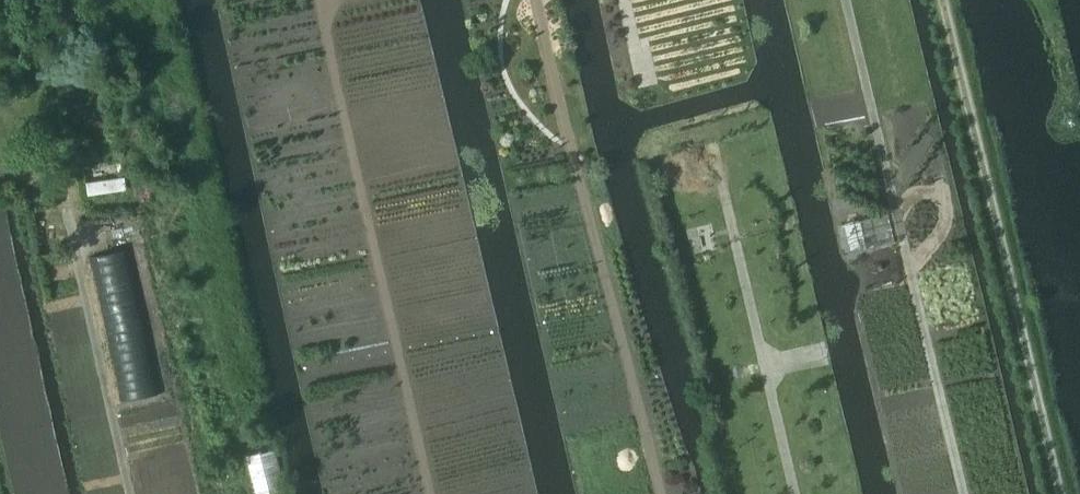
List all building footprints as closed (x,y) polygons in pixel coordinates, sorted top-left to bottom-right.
[(85,182),(87,195),(124,189),(122,176),(85,182)] [(845,227),(850,251),(896,243),(891,219),(845,227)] [(255,493),(263,493),(284,489),(274,449),(246,456),(255,493)]
